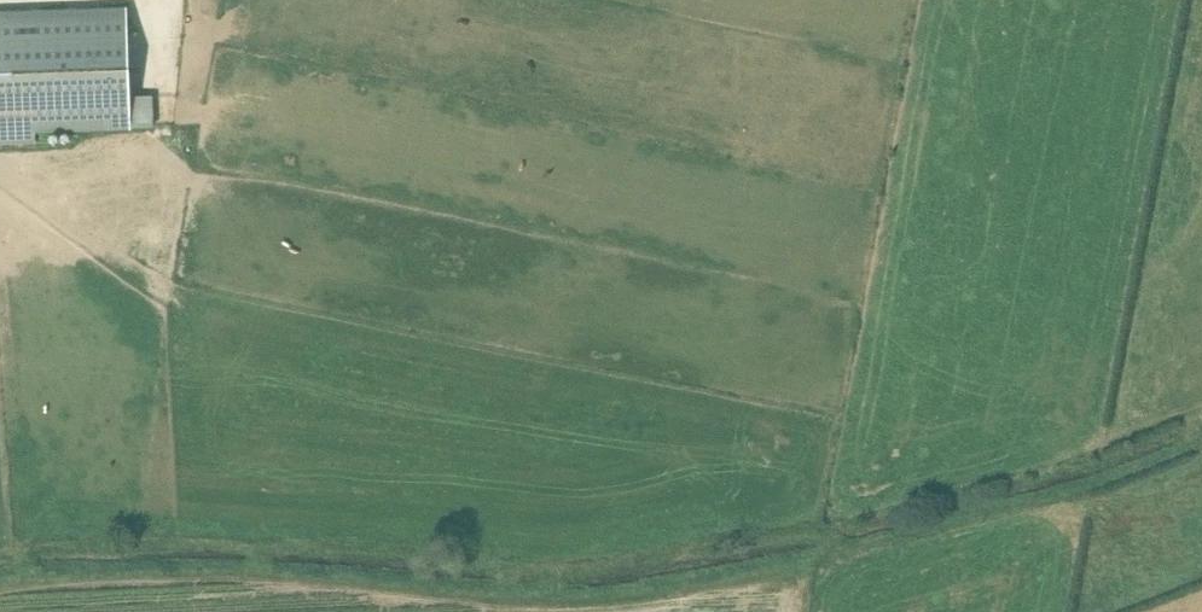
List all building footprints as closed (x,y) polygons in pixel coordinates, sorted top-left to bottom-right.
[(0,12),(0,144),(37,142),(37,132),(132,129),(128,7),(0,12)]
